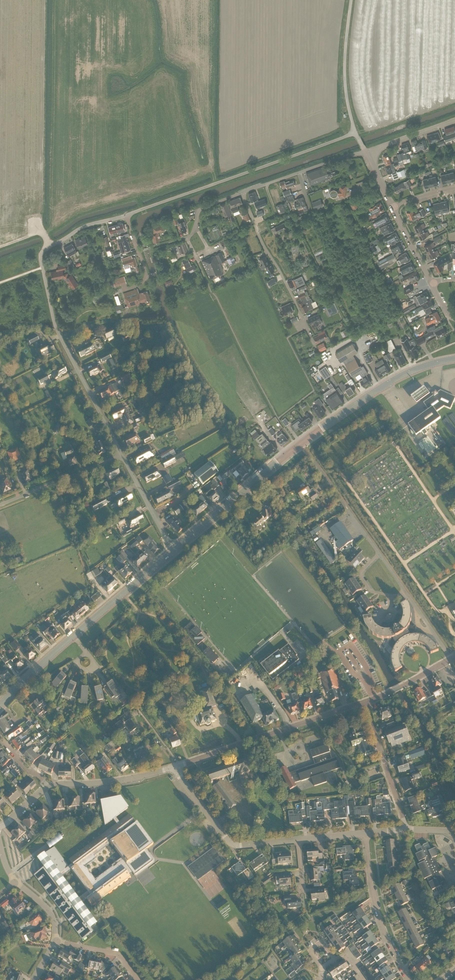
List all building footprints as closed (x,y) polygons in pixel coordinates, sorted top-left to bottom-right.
[(445,141),(454,138),(454,128),(454,126),(445,129),(447,134),(443,136),(445,141)] [(440,138),(438,132),(431,135),(430,134),(426,135),(428,139),(429,139),(430,142),(440,138)] [(421,141),(417,143),(416,139),(411,141),(414,151),(423,148),(427,147),(425,140),(421,141)] [(411,150),(408,142),(402,144),(404,149),(403,149),(406,158),(409,157),(408,152),(411,150)] [(405,158),(403,152),(397,154),(399,160),(405,158)] [(398,161),(385,166),(388,174),(395,171),(394,168),(395,167),(395,166),(399,165),(398,161)] [(321,167),(307,173),(311,185),(328,180),(327,178),(330,177),(330,176),(336,174),(333,165),(327,167),(327,166),(322,168),(321,167)] [(397,172),(398,176),(399,176),(408,173),(406,168),(397,172)] [(441,175),(443,183),(449,182),(447,173),(441,175)] [(430,177),(431,186),(438,185),(436,176),(430,177)] [(431,186),(430,177),(423,179),(425,188),(431,186)] [(405,185),(407,188),(411,185),(409,180),(399,185),(394,187),(396,192),(401,189),(402,190),(406,188),(405,185)] [(346,196),(346,186),(340,186),(340,190),(337,190),(334,188),(331,189),(330,192),(331,195),(334,196),(337,195),(338,193),(340,193),(340,196),(346,196)] [(259,201),(255,191),(248,194),(249,194),(252,202),(254,201),(257,208),(267,204),(265,198),(259,201)] [(231,207),(233,213),(239,210),(237,205),(242,203),(240,197),(229,201),(232,207),(231,207)] [(305,205),(303,197),(297,199),(298,203),(295,204),(296,208),(305,205)] [(314,208),(323,205),(321,199),(312,202),(314,208)] [(447,201),(440,202),(442,212),(449,211),(447,201)] [(230,209),(227,202),(220,204),(223,210),(220,211),(222,215),(224,214),(226,218),(230,216),(230,217),(229,217),(231,221),(235,220),(231,209),(230,209)] [(367,217),(368,220),(380,214),(379,213),(384,210),(381,202),(369,208),(372,214),(367,217)] [(440,202),(433,204),(436,214),(442,212),(440,202)] [(279,212),(285,210),(282,203),(276,206),(279,212)] [(422,216),(425,214),(422,209),(414,213),(412,210),(407,212),(410,219),(413,218),(414,220),(422,216)] [(390,220),(385,212),(381,215),(381,216),(374,220),(378,226),(390,220)] [(186,225),(184,218),(177,220),(179,225),(178,226),(179,229),(180,229),(182,232),(187,230),(185,225),(186,225)] [(391,222),(380,228),(382,233),(383,232),(384,235),(389,232),(394,229),(391,222)] [(115,225),(117,231),(121,230),(121,232),(125,231),(122,223),(115,225)] [(271,229),(273,234),(286,228),(283,223),(271,229)] [(418,233),(424,230),(423,228),(425,227),(423,223),(415,227),(418,233)] [(163,230),(162,224),(152,227),(153,233),(151,233),(153,242),(160,241),(158,232),(163,230)] [(117,231),(115,225),(108,227),(110,233),(117,231)] [(425,232),(424,230),(418,233),(421,239),(429,235),(427,231),(425,232)] [(388,236),(384,238),(383,238),(386,244),(390,241),(392,245),(396,243),(395,242),(400,240),(396,232),(388,236)] [(433,238),(435,243),(442,240),(439,235),(433,238)] [(85,236),(80,238),(83,246),(88,245),(85,236)] [(119,239),(117,239),(121,251),(121,252),(130,249),(127,239),(126,240),(125,237),(119,239)] [(83,246),(80,238),(75,239),(78,248),(83,246)] [(377,245),(376,246),(373,241),(368,243),(370,246),(373,251),(379,248),(377,245)] [(399,251),(399,252),(405,249),(401,242),(390,247),(393,253),(394,253),(399,251)] [(424,246),(427,252),(434,249),(433,247),(435,246),(433,242),(424,246)] [(76,252),(72,243),(64,248),(68,256),(76,252)] [(187,251),(184,243),(174,247),(177,255),(187,251)] [(434,249),(427,252),(431,258),(439,253),(437,250),(435,251),(434,249)] [(400,259),(397,260),(399,264),(405,262),(410,259),(406,252),(401,255),(398,257),(400,259)] [(208,274),(211,279),(214,278),(216,281),(220,279),(218,276),(223,274),(221,270),(223,269),(219,262),(224,260),(221,253),(202,262),(208,275),(208,274)] [(437,272),(444,268),(442,265),(452,260),(449,253),(438,259),(439,261),(434,264),(437,272)] [(132,269),(133,269),(134,269),(134,268),(135,267),(134,265),(137,265),(134,257),(132,258),(132,255),(121,259),(125,268),(130,267),(130,269),(131,269),(132,269)] [(236,262),(233,256),(226,258),(229,265),(236,262)] [(260,266),(261,267),(269,263),(265,256),(260,258),(263,265),(260,266)] [(389,264),(390,263),(388,260),(379,265),(381,269),(389,264)] [(189,262),(188,263),(186,264),(184,265),(188,273),(196,269),(193,264),(192,265),(191,265),(189,262)] [(409,271),(409,272),(415,269),(411,262),(400,267),(403,274),(409,271)] [(269,263),(261,267),(262,269),(265,268),(266,267),(267,269),(269,273),(274,270),(270,263),(269,263)] [(66,273),(63,274),(62,269),(66,269),(65,264),(57,265),(58,270),(51,272),(52,279),(60,277),(60,278),(65,277),(72,288),(73,287),(74,288),(76,286),(76,285),(77,284),(71,274),(68,276),(66,273)] [(401,279),(402,282),(410,278),(412,282),(420,278),(416,271),(408,275),(401,279)] [(115,287),(121,285),(121,284),(126,282),(124,276),(113,280),(113,282),(115,287)] [(291,288),(292,290),(296,288),(296,287),(298,286),(306,283),(302,276),(295,279),(294,278),(292,280),(292,279),(287,281),(291,288)] [(277,282),(275,278),(268,281),(270,286),(277,282)] [(295,293),(308,288),(307,285),(294,290),(295,293)] [(142,303),(142,302),(150,299),(147,290),(139,293),(137,289),(123,293),(128,308),(142,303)] [(430,299),(426,291),(416,297),(420,304),(430,299)] [(300,307),(303,312),(318,306),(315,301),(313,302),(311,298),(307,299),(304,292),(299,295),(301,300),(298,302),(300,307)] [(431,300),(419,307),(415,309),(417,312),(424,308),(425,311),(434,306),(431,300)] [(326,306),(330,315),(338,312),(333,302),(326,306)] [(280,310),(282,316),(288,313),(288,312),(292,310),(290,306),(291,306),(290,303),(281,307),(282,309),(280,310)] [(404,310),(405,313),(410,311),(410,310),(416,307),(415,304),(404,310)] [(437,311),(426,317),(426,318),(430,324),(433,322),(441,319),(437,311)] [(322,322),(318,313),(308,318),(311,325),(313,325),(314,326),(322,322)] [(436,333),(438,337),(446,333),(442,325),(424,335),(426,338),(436,333)] [(104,333),(106,339),(115,335),(113,329),(104,333)] [(139,341),(145,339),(142,331),(136,334),(139,341)] [(327,337),(325,331),(318,334),(319,335),(314,337),(317,343),(320,342),(320,340),(327,337)] [(33,343),(39,340),(36,334),(27,339),(29,342),(30,345),(33,343)] [(426,341),(423,336),(416,340),(419,345),(426,341)] [(407,338),(401,341),(406,350),(408,348),(413,357),(419,354),(416,349),(417,349),(415,344),(416,344),(413,339),(409,341),(407,338)] [(384,342),(390,353),(393,351),(396,349),(391,339),(384,342)] [(327,348),(324,342),(317,345),(320,351),(327,348)] [(352,354),(358,351),(352,343),(336,353),(341,361),(343,360),(352,354)] [(45,344),(38,348),(43,358),(50,354),(50,353),(55,351),(52,345),(47,348),(45,344)] [(96,350),(93,344),(82,349),(82,350),(78,352),(81,357),(86,355),(96,350)] [(393,351),(390,353),(392,358),(395,356),(399,364),(406,361),(400,350),(394,354),(393,351)] [(363,355),(368,363),(373,360),(368,352),(363,355)] [(109,354),(100,359),(102,363),(111,358),(109,354)] [(350,372),(360,366),(352,355),(352,354),(343,360),(350,372)] [(382,359),(378,361),(381,366),(385,372),(391,368),(387,362),(385,363),(382,359)] [(381,366),(378,361),(375,363),(377,368),(375,369),(379,376),(385,372),(381,366)] [(96,374),(104,370),(101,364),(92,369),(88,372),(91,377),(96,374)] [(326,365),(319,370),(325,379),(332,374),(326,365)] [(362,368),(360,366),(350,372),(353,377),(359,373),(362,377),(366,374),(368,373),(364,366),(362,368)] [(51,373),(55,380),(62,376),(61,375),(67,372),(64,367),(55,372),(55,371),(51,373)] [(125,382),(126,384),(130,381),(129,379),(131,378),(128,372),(120,377),(123,383),(125,382)] [(354,383),(348,373),(345,375),(348,380),(348,381),(350,385),(354,383)] [(366,374),(362,377),(363,379),(360,381),(364,386),(371,381),(366,374)] [(50,380),(47,375),(38,379),(40,385),(50,380)] [(344,384),(342,382),(338,384),(344,392),(346,390),(349,395),(354,391),(350,385),(347,387),(344,384)] [(121,390),(117,383),(108,388),(108,389),(100,393),(102,398),(107,396),(108,397),(121,390)] [(323,393),(333,407),(343,400),(333,386),(323,393)] [(430,394),(424,387),(411,396),(417,403),(430,394)] [(414,421),(409,425),(417,436),(422,432),(424,435),(428,433),(425,429),(440,418),(436,412),(444,407),(450,409),(454,399),(454,397),(441,391),(437,394),(435,391),(432,393),(434,396),(424,403),(429,410),(414,421)] [(312,408),(319,417),(325,412),(320,405),(323,403),(319,398),(314,401),(317,404),(312,408)] [(133,422),(125,407),(111,414),(114,420),(119,417),(119,418),(122,416),(123,417),(128,425),(133,422)] [(304,420),(307,425),(312,420),(309,416),(310,416),(307,412),(305,414),(307,417),(304,420)] [(302,429),(307,425),(304,420),(301,422),(299,418),(295,421),(291,424),(296,430),(300,427),(302,429)] [(62,426),(57,424),(53,433),(58,435),(62,426)] [(257,430),(252,435),(255,439),(256,438),(261,434),(260,434),(257,430)] [(288,440),(281,431),(277,434),(279,437),(280,436),(280,437),(277,440),(281,445),(288,440)] [(136,443),(137,444),(140,442),(135,433),(128,436),(129,439),(125,441),(127,446),(132,444),(133,444),(136,443)] [(155,439),(153,435),(143,440),(145,444),(152,440),(152,441),(155,439)] [(267,438),(266,438),(260,443),(262,446),(263,445),(264,447),(263,448),(264,449),(262,451),(265,454),(267,453),(268,455),(269,456),(277,449),(271,441),(269,442),(268,441),(269,441),(267,438)] [(105,447),(102,440),(94,443),(95,448),(96,447),(99,455),(106,452),(104,448),(105,447)] [(142,462),(142,463),(146,460),(154,456),(149,446),(140,451),(142,454),(134,458),(137,464),(142,462)] [(67,460),(70,467),(77,464),(75,459),(76,459),(75,457),(74,457),(72,454),(73,453),(71,449),(63,452),(66,457),(67,460)] [(16,457),(19,455),(17,450),(8,453),(12,462),(17,460),(16,457)] [(160,456),(163,462),(171,457),(168,451),(160,456)] [(176,462),(174,457),(162,463),(165,468),(176,462)] [(236,465),(233,468),(238,474),(239,474),(243,478),(247,474),(242,468),(245,465),(244,465),(241,461),(236,465)] [(218,473),(210,462),(194,475),(202,486),(218,473)] [(120,474),(117,469),(113,471),(113,470),(104,474),(108,481),(112,478),(113,479),(115,477),(115,476),(120,474)] [(161,476),(157,469),(149,473),(150,474),(144,477),(147,483),(152,480),(152,481),(161,476)] [(31,477),(28,470),(19,473),(22,481),(23,481),(25,485),(32,482),(30,477),(31,477)] [(226,470),(219,476),(223,480),(229,475),(226,470)] [(0,481),(0,486),(1,490),(2,489),(4,493),(11,490),(9,486),(10,485),(7,478),(0,480),(0,481)] [(211,488),(208,491),(216,501),(220,498),(214,491),(219,486),(214,480),(211,482),(213,484),(211,486),(211,488)] [(104,484),(109,494),(113,492),(108,482),(104,484)] [(306,496),(308,498),(310,497),(312,501),(318,497),(313,489),(310,491),(306,485),(305,486),(304,484),(300,487),(302,488),(296,492),(301,499),(306,496)] [(174,497),(170,490),(159,496),(159,497),(155,499),(158,504),(163,502),(174,497)] [(202,505),(198,508),(202,512),(207,508),(203,504),(206,501),(201,496),(201,495),(198,491),(195,494),(199,499),(197,500),(202,505)] [(216,501),(208,491),(204,494),(212,504),(216,501)] [(123,504),(123,505),(128,502),(127,501),(132,499),(130,494),(126,496),(125,495),(114,501),(115,504),(116,506),(112,508),(112,509),(123,504)] [(104,499),(91,505),(95,512),(107,505),(104,499)] [(189,502),(187,500),(180,505),(186,512),(190,509),(186,504),(189,502)] [(202,512),(198,508),(194,511),(191,508),(189,509),(192,513),(193,512),(196,516),(202,512)] [(257,529),(259,531),(262,528),(260,526),(265,521),(269,517),(267,510),(264,511),(265,517),(264,518),(262,516),(261,517),(260,516),(258,517),(259,519),(253,524),(256,529),(257,529)] [(135,525),(139,523),(139,522),(144,520),(141,515),(137,517),(137,516),(127,522),(130,528),(135,525)] [(180,525),(173,516),(167,521),(174,529),(178,533),(183,529),(180,525)] [(335,543),(337,546),(340,550),(353,540),(341,522),(330,530),(338,541),(335,543)] [(319,527),(310,533),(312,537),(321,531),(319,527)] [(159,549),(156,546),(155,545),(156,545),(149,537),(143,542),(151,551),(151,550),(154,554),(159,549)] [(129,545),(132,549),(138,544),(135,540),(129,545)] [(333,556),(322,540),(316,544),(331,564),(336,561),(333,556)] [(138,559),(142,563),(147,559),(143,554),(144,554),(141,551),(137,554),(140,557),(138,559)] [(352,557),(360,564),(364,559),(356,552),(352,557)] [(129,569),(125,565),(124,563),(126,561),(121,555),(116,559),(123,567),(118,571),(122,575),(125,579),(132,573),(129,569)] [(137,567),(142,563),(138,559),(136,561),(133,557),(130,560),(132,564),(133,563),(137,567)] [(355,569),(360,564),(352,557),(347,562),(355,569)] [(15,560),(6,563),(8,569),(17,565),(15,560)] [(90,573),(94,579),(101,574),(96,569),(92,571),(93,571),(90,573)] [(112,581),(109,584),(113,588),(118,584),(114,579),(115,579),(112,576),(110,577),(112,581)] [(349,590),(358,584),(354,578),(345,584),(349,590)] [(113,588),(109,584),(105,587),(102,584),(100,585),(103,589),(104,588),(107,592),(113,588)] [(358,584),(349,590),(353,596),(362,590),(358,584)] [(360,607),(369,601),(365,595),(357,601),(360,607)] [(369,601),(360,607),(364,613),(373,607),(369,601)] [(408,602),(401,606),(403,610),(403,612),(403,615),(397,615),(396,617),(395,620),(392,623),(391,623),(389,624),(388,624),(385,624),(383,623),(380,629),(378,628),(376,626),(374,625),(373,622),(372,620),(372,618),(371,617),(363,618),(365,626),(367,629),(373,634),(377,637),(383,639),(388,639),(388,643),(390,647),(394,648),(392,653),(391,659),(392,664),(393,667),(396,672),(402,668),(401,664),(400,660),(400,658),(400,655),(403,649),(406,646),(409,645),(412,643),(415,643),(419,643),(422,644),(425,646),(428,648),(431,654),(439,651),(435,644),(430,639),(426,637),(421,635),(415,635),(415,632),(415,631),(416,630),(416,626),(415,626),(412,627),(412,626),(410,625),(411,620),(412,616),(411,610),(410,606),(408,602)] [(81,603),(76,607),(83,615),(89,610),(83,603),(82,604),(81,603)] [(83,615),(75,605),(71,608),(72,609),(67,613),(70,617),(73,615),(77,620),(83,615)] [(70,617),(67,613),(64,615),(61,617),(62,619),(60,620),(62,622),(60,624),(65,630),(72,624),(68,619),(70,617)] [(191,623),(183,629),(197,646),(205,639),(191,623)] [(43,626),(39,629),(44,635),(48,632),(54,639),(60,635),(56,631),(57,630),(52,624),(46,629),(43,626)] [(293,640),(300,635),(297,631),(290,637),(293,640)] [(35,638),(44,648),(48,645),(39,635),(38,636),(35,633),(33,635),(35,638)] [(40,651),(44,648),(35,638),(33,635),(31,637),(33,640),(32,641),(40,651)] [(11,644),(16,651),(21,647),(15,641),(11,644)] [(269,677),(270,677),(273,680),(299,660),(296,656),(297,656),(289,645),(272,658),(269,654),(259,662),(263,668),(269,677)] [(36,655),(28,646),(24,649),(27,653),(24,655),(28,659),(29,661),(36,655)] [(218,659),(210,650),(208,648),(203,653),(205,655),(213,664),(218,659)] [(19,660),(18,660),(15,656),(10,660),(13,664),(18,670),(24,665),(19,660)] [(4,682),(11,676),(6,669),(1,673),(2,674),(0,676),(4,682)] [(329,693),(332,702),(340,699),(336,690),(341,688),(334,669),(320,674),(327,693),(329,693)] [(62,675),(59,672),(50,681),(53,683),(52,684),(56,688),(58,686),(66,678),(62,675)] [(430,679),(435,688),(434,689),(435,690),(432,692),(435,698),(443,694),(439,686),(442,684),(440,681),(439,681),(437,678),(436,678),(435,676),(430,679)] [(72,684),(67,682),(62,694),(65,695),(64,696),(70,699),(76,686),(72,684)] [(114,696),(116,698),(121,694),(112,682),(108,685),(104,688),(112,698),(114,696)] [(93,696),(94,701),(96,706),(100,705),(99,701),(104,699),(101,688),(94,690),(96,695),(93,696)] [(423,692),(421,688),(415,691),(418,697),(417,697),(419,701),(426,697),(427,699),(432,697),(429,691),(425,693),(424,691),(423,692)] [(86,701),(87,701),(88,689),(83,689),(78,689),(78,700),(81,700),(81,702),(81,703),(86,704),(86,701)] [(198,720),(200,725),(200,726),(205,724),(207,725),(209,725),(210,723),(210,722),(216,720),(212,708),(216,707),(210,690),(200,694),(205,708),(204,708),(205,711),(196,714),(196,715),(193,716),(195,721),(198,720)] [(306,696),(303,697),(302,695),(299,695),(304,710),(308,709),(309,709),(311,708),(312,707),(310,699),(312,699),(310,694),(307,692),(306,695),(306,696)] [(315,696),(314,697),(315,700),(314,700),(316,706),(317,706),(318,706),(319,706),(320,705),(325,704),(321,694),(318,695),(317,693),(314,694),(315,696)] [(252,695),(241,702),(253,723),(263,718),(266,725),(279,720),(274,710),(263,715),(252,695)] [(43,700),(40,703),(37,700),(33,703),(37,708),(35,710),(39,715),(42,712),(44,714),(49,711),(46,707),(47,706),(43,700)] [(288,706),(291,715),(301,712),(297,703),(294,704),(293,703),(291,703),(291,705),(288,706)] [(392,717),(388,708),(384,710),(379,711),(382,721),(385,720),(386,722),(389,721),(388,718),(392,717)] [(131,719),(128,710),(123,711),(125,715),(118,720),(119,722),(113,727),(118,733),(126,727),(130,733),(136,728),(130,720),(131,719)] [(4,734),(5,735),(9,732),(8,731),(12,729),(11,728),(14,726),(13,725),(10,721),(8,723),(6,721),(5,720),(5,719),(5,718),(3,716),(0,718),(0,728),(4,734)] [(409,736),(405,727),(386,734),(389,743),(391,743),(393,747),(409,741),(407,737),(409,736)] [(15,736),(17,735),(13,731),(6,736),(9,740),(15,736)] [(362,732),(358,733),(357,731),(352,733),(354,740),(351,741),(353,747),(358,745),(359,749),(363,748),(365,755),(373,753),(369,741),(366,742),(362,732)] [(37,735),(30,741),(32,743),(39,738),(37,735)] [(169,739),(173,748),(180,745),(177,736),(169,739)] [(22,743),(18,737),(17,738),(12,742),(18,750),(22,747),(23,746),(22,744),(22,743)] [(116,746),(112,741),(108,744),(104,748),(108,753),(116,746)] [(310,751),(314,766),(288,773),(287,767),(281,769),(287,790),(297,787),(296,783),(311,778),(313,786),(328,782),(325,773),(341,768),(338,757),(332,759),(330,752),(329,753),(327,746),(310,751)] [(24,755),(28,760),(35,753),(33,751),(34,750),(31,747),(24,755)] [(145,749),(144,750),(143,747),(133,750),(136,759),(137,759),(139,763),(147,760),(146,756),(147,755),(145,749)] [(35,753),(28,760),(32,764),(40,756),(38,754),(37,755),(35,753)] [(84,754),(80,757),(86,765),(81,768),(86,775),(95,768),(91,763),(84,754)] [(0,762),(2,764),(0,765),(2,767),(11,760),(7,756),(0,762)] [(406,762),(404,756),(397,759),(399,765),(397,766),(400,773),(409,770),(407,762),(406,762)] [(71,761),(76,767),(81,764),(76,757),(71,761)] [(95,763),(104,775),(112,769),(108,765),(109,764),(104,757),(95,763)] [(38,769),(44,772),(48,763),(45,761),(46,760),(42,758),(38,769)] [(122,758),(118,761),(115,758),(112,760),(115,765),(118,769),(119,769),(121,772),(123,770),(124,770),(128,767),(125,763),(125,762),(122,758)] [(231,809),(235,806),(219,782),(218,782),(216,779),(238,772),(239,775),(249,772),(245,760),(206,773),(209,780),(206,781),(221,803),(220,804),(221,805),(222,804),(226,810),(230,808),(231,809)] [(14,763),(10,767),(12,770),(11,772),(15,776),(16,778),(20,774),(19,773),(21,770),(14,763)] [(48,763),(44,772),(51,774),(55,764),(52,763),(52,764),(48,763)] [(6,766),(0,771),(1,772),(0,774),(2,776),(4,775),(5,776),(7,774),(5,772),(8,769),(6,766)] [(412,774),(413,778),(410,779),(410,778),(402,781),(406,792),(414,789),(411,781),(422,777),(420,771),(412,774)] [(27,780),(24,783),(31,790),(36,785),(28,777),(26,779),(27,780)] [(31,790),(24,783),(21,785),(20,784),(18,786),(25,795),(31,790)] [(14,789),(9,793),(16,800),(20,796),(14,789)] [(16,800),(9,793),(5,797),(11,804),(16,800)] [(376,816),(384,815),(383,805),(382,797),(381,796),(377,796),(376,797),(376,798),(373,798),(374,801),(375,801),(376,809),(373,809),(374,812),(376,812),(376,816)] [(443,811),(441,805),(444,804),(442,796),(441,796),(437,797),(438,799),(438,800),(437,800),(429,803),(430,807),(429,807),(430,810),(428,811),(429,816),(430,815),(433,815),(433,817),(434,818),(436,817),(439,817),(441,815),(439,812),(443,811)] [(409,800),(414,813),(420,811),(416,797),(409,800)] [(116,817),(128,808),(120,798),(104,801),(101,802),(105,824),(113,819),(116,817)] [(323,811),(328,810),(327,803),(327,799),(319,800),(320,802),(321,804),(323,804),(323,811)] [(340,819),(338,802),(334,802),(335,809),(338,808),(338,810),(332,810),(333,820),(340,819)] [(338,802),(340,819),(347,819),(346,809),(340,809),(340,808),(343,808),(342,802),(338,802)] [(362,817),(361,807),(355,808),(355,802),(351,802),(350,802),(351,812),(354,811),(355,818),(362,817)] [(305,809),(304,805),(304,803),(300,803),(300,805),(301,809),(301,814),(301,815),(294,815),(294,811),(289,812),(289,816),(290,822),(296,822),(296,824),(303,823),(303,819),(301,819),(301,817),(306,817),(305,809)] [(383,805),(384,815),(391,814),(390,805),(383,805)] [(40,809),(46,816),(50,812),(44,806),(40,809)] [(318,821),(317,812),(310,812),(310,810),(312,810),(312,808),(310,808),(310,807),(307,807),(307,810),(308,818),(310,818),(311,822),(318,821)] [(368,807),(361,807),(362,817),(369,816),(368,807)] [(46,816),(40,809),(36,813),(42,820),(46,816)] [(324,811),(317,812),(318,821),(325,821),(324,811)] [(69,867),(59,874),(61,877),(70,871),(85,891),(77,898),(81,903),(87,899),(92,906),(131,877),(129,875),(132,873),(135,876),(152,863),(153,862),(153,861),(153,860),(146,850),(154,845),(137,823),(134,825),(132,823),(135,821),(129,814),(119,822),(116,817),(113,819),(117,824),(69,859),(72,864),(68,866),(69,867)] [(31,815),(27,819),(33,825),(37,822),(31,815)] [(33,825),(27,819),(23,822),(29,829),(33,825)] [(15,829),(22,836),(26,832),(20,825),(15,829)] [(22,836),(15,829),(11,833),(18,840),(22,836)] [(50,849),(63,839),(59,833),(46,843),(50,849)] [(415,846),(418,854),(416,855),(420,864),(418,865),(425,879),(427,878),(429,883),(432,890),(442,886),(441,883),(443,882),(439,873),(441,872),(435,858),(439,855),(436,848),(430,851),(429,849),(430,848),(428,843),(423,846),(421,847),(420,844),(415,846)] [(345,855),(345,861),(354,860),(353,851),(356,850),(356,846),(343,847),(343,849),(337,849),(337,856),(345,855)] [(69,867),(68,866),(54,848),(44,855),(45,855),(43,857),(49,865),(45,868),(35,875),(82,939),(92,931),(85,921),(91,917),(81,903),(77,898),(61,877),(59,874),(69,867)] [(213,848),(187,867),(192,872),(193,875),(197,880),(223,861),(213,848)] [(319,853),(318,849),(307,850),(308,858),(308,861),(313,861),(313,858),(319,857),(319,859),(323,859),(322,852),(319,853)] [(277,855),(278,864),(291,863),(290,854),(277,855)] [(261,859),(259,857),(249,864),(253,870),(263,863),(265,866),(268,863),(264,857),(261,859)] [(246,870),(240,862),(231,868),(237,876),(243,872),(249,881),(254,877),(248,869),(246,870)] [(310,871),(311,881),(319,881),(318,872),(320,871),(324,871),(323,867),(320,867),(314,867),(314,870),(310,871)] [(343,872),(344,881),(350,880),(350,887),(359,886),(359,878),(356,878),(355,869),(349,870),(349,871),(343,872)] [(283,877),(282,874),(275,874),(276,880),(279,880),(280,886),(291,885),(290,876),(283,877)] [(395,894),(403,890),(400,884),(392,888),(395,894)] [(319,899),(319,902),(325,901),(325,895),(325,892),(327,891),(327,888),(320,888),(320,891),(317,892),(315,892),(311,892),(312,900),(319,899)] [(398,900),(406,896),(403,890),(395,894),(398,900)] [(290,901),(290,896),(284,897),(284,904),(287,904),(287,909),(301,908),(300,900),(290,901)] [(409,902),(406,896),(398,900),(401,906),(409,902)] [(13,908),(17,913),(25,908),(20,902),(19,903),(15,898),(10,902),(14,907),(13,908)] [(220,913),(230,906),(225,899),(215,907),(220,913)] [(351,922),(363,913),(362,910),(361,908),(357,911),(356,908),(348,914),(350,916),(353,914),(354,916),(349,920),(351,922)] [(398,913),(401,919),(409,915),(406,909),(398,913)] [(358,922),(367,916),(366,915),(365,915),(363,913),(351,922),(352,924),(357,920),(358,922)] [(39,915),(35,915),(30,919),(30,923),(32,926),(36,926),(38,924),(39,922),(41,920),(41,918),(39,915)] [(404,925),(412,921),(409,915),(401,919),(404,925)] [(356,929),(369,920),(367,918),(368,917),(367,916),(358,922),(360,924),(355,927),(356,929)] [(369,920),(356,929),(352,932),(354,934),(363,928),(364,930),(372,924),(371,922),(371,923),(369,920)] [(407,931),(415,927),(412,921),(404,925),(407,931)] [(324,932),(328,937),(334,933),(334,932),(332,929),(335,927),(334,925),(324,932)] [(30,939),(35,937),(37,938),(39,937),(40,940),(46,938),(45,934),(46,934),(44,927),(26,935),(28,938),(30,939)] [(410,937),(418,933),(415,927),(407,931),(410,937)] [(338,938),(338,937),(341,935),(337,930),(334,932),(334,933),(328,937),(331,941),(332,942),(338,938)] [(364,939),(366,941),(374,935),(373,934),(372,934),(371,932),(358,941),(359,943),(364,939)] [(413,943),(421,939),(418,933),(410,937),(413,943)] [(342,943),(342,942),(340,939),(343,937),(341,935),(338,937),(338,938),(332,942),(336,947),(342,943)] [(375,936),(374,935),(366,941),(367,943),(362,946),(363,948),(376,939),(374,937),(375,936)] [(286,946),(283,948),(284,950),(287,948),(287,947),(294,942),(290,936),(283,942),(283,943),(286,946)] [(376,939),(363,948),(365,950),(370,947),(371,949),(380,943),(379,942),(378,942),(376,939)] [(421,939),(413,943),(416,948),(424,945),(421,939)] [(345,940),(342,942),(342,943),(336,947),(340,952),(346,948),(343,944),(348,941),(346,940),(345,940)] [(289,951),(286,953),(288,955),(291,953),(290,953),(298,947),(294,942),(287,947),(288,950),(289,951)] [(290,958),(287,960),(288,962),(291,960),(290,959),(298,954),(301,952),(298,947),(290,953),(291,953),(292,955),(289,957),(290,958)] [(70,957),(74,960),(78,962),(82,956),(77,953),(77,954),(71,951),(69,954),(62,950),(58,956),(67,961),(70,957)] [(374,960),(382,954),(380,951),(381,951),(380,950),(372,956),(373,958),(368,961),(369,963),(374,960)] [(298,954),(290,959),(291,960),(293,963),(291,965),(292,967),(295,965),(294,965),(302,960),(302,959),(298,954)] [(377,963),(386,957),(385,956),(384,956),(382,954),(374,960),(369,963),(371,965),(376,961),(377,963)] [(422,956),(422,955),(419,958),(421,961),(415,968),(413,966),(409,970),(412,974),(417,969),(421,973),(431,962),(426,957),(424,959),(422,956)] [(386,959),(386,957),(377,963),(379,965),(374,969),(375,971),(388,962),(386,959)] [(94,969),(96,960),(90,959),(90,962),(87,961),(85,968),(88,969),(89,968),(94,969)] [(292,967),(292,968),(294,970),(295,972),(296,974),(305,967),(304,965),(305,964),(302,959),(302,960),(294,965),(295,965),(292,967)] [(102,961),(96,960),(94,969),(100,970),(99,971),(102,972),(108,965),(101,964),(102,961)] [(344,971),(346,974),(344,971),(347,969),(349,972),(351,971),(345,961),(339,965),(344,971)] [(56,973),(59,975),(62,972),(67,975),(71,968),(62,963),(61,966),(55,962),(50,969),(56,973)] [(339,965),(334,968),(338,975),(339,975),(342,972),(344,976),(346,974),(344,971),(339,965)] [(376,979),(378,979),(391,971),(389,968),(390,968),(389,966),(379,973),(381,975),(375,979),(376,979)] [(109,975),(111,977),(119,971),(116,967),(110,971),(108,969),(103,972),(106,976),(107,976),(109,975)] [(334,968),(329,972),(333,978),(335,977),(336,976),(339,979),(341,978),(339,975),(338,975),(334,968)] [(23,978),(21,977),(22,974),(15,971),(12,979),(11,978),(11,979),(22,979),(23,978)] [(123,976),(119,971),(111,977),(113,979),(117,979),(123,976)] [(394,974),(393,973),(391,971),(378,979),(382,979),(385,978),(386,979),(394,974)]
